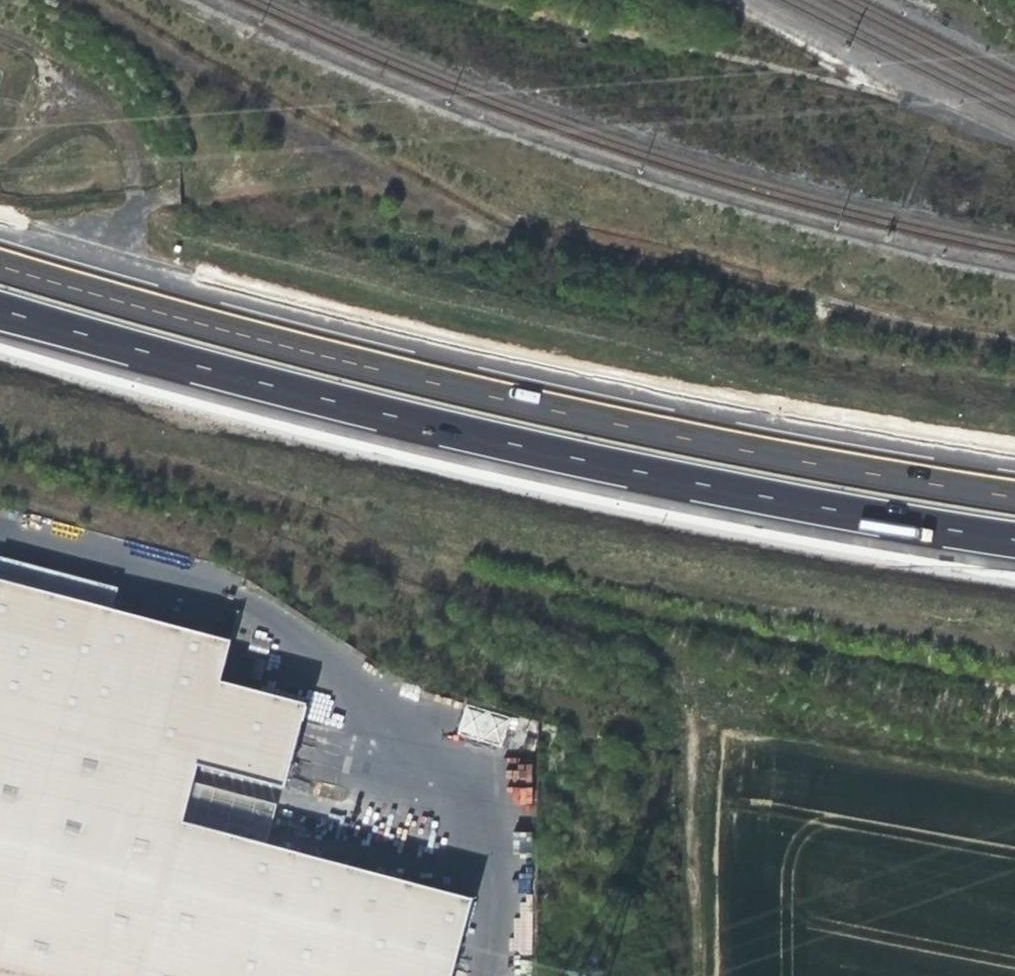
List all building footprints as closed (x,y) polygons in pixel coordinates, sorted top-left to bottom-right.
[(0,556),(0,558),(0,581),(110,610),(117,589),(0,556)] [(466,913),(436,906),(440,891),(181,822),(149,814),(164,758),(196,766),(282,789),(305,704),(218,681),(229,641),(110,610),(0,581),(0,975),(449,975),(466,913)] [(458,737),(503,745),(508,716),(463,708),(458,737)] [(181,822),(196,766),(164,758),(149,814),(181,822)] [(507,768),(510,806),(533,804),(530,766),(507,768)] [(466,913),(470,899),(440,891),(436,906),(466,913)]
